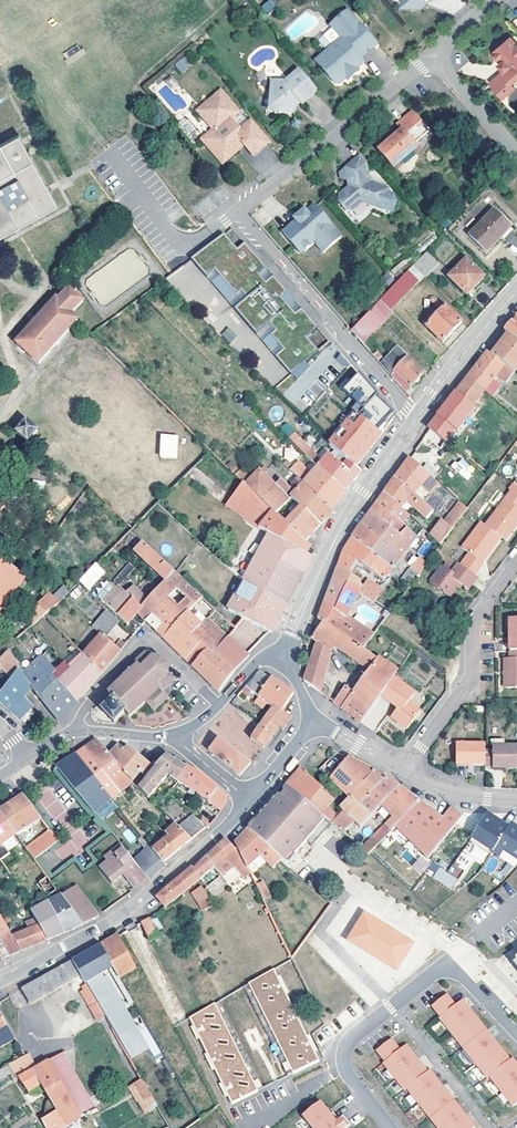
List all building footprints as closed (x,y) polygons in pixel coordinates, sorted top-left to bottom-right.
[(257,10),(266,20),(278,10),(270,0),(268,0),(257,10)] [(335,83),(339,83),(346,77),(348,79),(359,70),(357,68),(355,66),(362,60),(360,58),(371,49),(342,15),(331,24),(342,37),(315,60),(335,83)] [(511,37),(493,53),(502,63),(505,67),(507,69),(505,70),(501,74),(491,83),(504,98),(516,88),(513,85),(513,84),(516,80),(516,44),(511,37)] [(80,45),(63,52),(67,63),(84,56),(80,45)] [(174,62),(179,73),(191,68),(187,57),(174,62)] [(316,90),(299,70),(284,83),(283,81),(281,83),(273,82),(272,92),(270,92),(269,105),(279,106),(279,112),(292,113),(293,107),(295,107),(296,104),(297,103),(299,101),(301,104),(316,90)] [(200,108),(218,129),(231,118),(239,111),(221,90),(200,108)] [(218,129),(200,108),(197,110),(213,128),(201,138),(222,163),(242,146),(251,157),(253,155),(242,142),(238,145),(223,158),(206,139),(218,129)] [(233,118),(240,125),(247,119),(240,111),(233,118)] [(238,145),(242,142),(235,133),(240,129),(231,118),(218,129),(206,139),(223,158),(238,145)] [(251,119),(240,129),(235,133),(242,142),(253,155),(269,141),(251,119)] [(394,167),(417,147),(402,130),(389,142),(379,151),(394,167)] [(54,207),(17,137),(0,146),(0,236),(54,207)] [(381,208),(388,188),(369,181),(366,162),(359,155),(340,173),(339,180),(342,184),(344,182),(348,181),(351,185),(351,188),(348,190),(347,192),(344,191),(339,195),(339,202),(346,210),(354,210),(364,202),(381,208)] [(296,221),(282,233),(297,250),(310,238),(313,242),(322,253),(340,237),(313,206),(305,213),(309,217),(307,220),(300,226),(296,221)] [(500,232),(509,222),(494,208),(469,234),(485,250),(502,234),(500,232)] [(294,219),(296,221),(300,226),(307,220),(309,217),(305,213),(303,211),(294,219)] [(500,232),(502,234),(511,225),(509,222),(500,232)] [(195,256),(210,275),(218,268),(239,293),(244,289),(250,296),(237,307),(258,333),(271,322),(277,329),(272,334),(285,348),(277,355),(293,374),(307,362),(318,352),(306,339),(317,329),(301,310),(295,314),(282,298),(288,294),(273,277),(265,284),(259,276),(267,269),(245,244),(237,250),(225,235),(218,239),(214,242),(195,256)] [(310,238),(297,250),(300,254),(313,242),(310,238)] [(428,253),(431,250),(427,247),(411,264),(422,274),(424,275),(437,262),(428,253)] [(467,259),(449,276),(467,293),(484,276),(467,259)] [(200,299),(202,302),(213,294),(190,261),(168,277),(189,307),(200,299)] [(405,268),(400,261),(393,268),(398,274),(405,268)] [(406,270),(417,280),(422,274),(411,264),(406,269),(406,270)] [(218,268),(210,275),(237,307),(250,296),(244,289),(239,293),(218,268)] [(406,270),(406,269),(405,268),(398,274),(399,276),(406,270)] [(407,290),(417,280),(406,270),(399,276),(396,279),(407,290)] [(470,295),(487,278),(484,276),(467,293),(470,295)] [(396,279),(381,295),(392,306),(407,290),(396,279)] [(82,302),(69,289),(58,302),(55,300),(16,344),(25,351),(20,356),(25,359),(29,355),(38,363),(77,320),(71,314),(82,302)] [(376,325),(389,311),(377,300),(364,313),(376,325)] [(443,343),(462,322),(446,307),(431,322),(428,320),(426,323),(428,325),(427,327),(443,343)] [(360,343),(376,325),(364,313),(347,330),(360,343)] [(515,320),(513,322),(512,321),(505,330),(507,332),(509,334),(516,339),(516,318),(515,320)] [(271,322),(258,333),(277,355),(285,348),(272,334),(277,329),(271,322)] [(230,329),(224,336),(232,343),(238,337),(230,329)] [(499,342),(501,344),(503,342),(509,334),(507,332),(499,342)] [(515,372),(516,369),(516,339),(509,334),(503,342),(501,344),(492,355),(504,364),(515,372)] [(392,362),(385,370),(410,396),(414,391),(411,388),(425,372),(402,352),(392,362)] [(475,368),(468,377),(485,390),(494,378),(495,376),(504,364),(492,355),(488,352),(475,368)] [(385,370),(392,362),(390,359),(383,367),(385,370)] [(307,362),(293,374),(297,379),(311,366),(307,362)] [(506,384),(515,372),(504,364),(495,376),(506,384)] [(360,407),(362,410),(373,399),(377,394),(358,373),(342,389),(360,407)] [(448,404),(438,417),(454,430),(457,432),(475,409),(472,406),(485,390),(468,377),(448,404)] [(502,385),(494,378),(485,390),(493,396),(502,385)] [(375,401),(373,399),(362,410),(360,407),(354,413),(360,417),(375,401)] [(348,459),(352,463),(377,431),(392,416),(375,401),(360,417),(354,413),(331,442),(348,459)] [(446,441),(454,430),(438,417),(429,428),(431,429),(446,441)] [(37,430),(26,421),(16,433),(27,442),(37,430)] [(286,436),(294,431),(289,422),(280,426),(286,436)] [(440,449),(446,441),(431,429),(421,442),(427,446),(431,442),(440,449)] [(352,463),(356,467),(382,435),(377,431),(352,463)] [(160,459),(178,458),(177,434),(159,434),(160,459)] [(295,434),(291,439),(300,448),(306,454),(319,466),(345,492),(348,489),(361,472),(356,467),(352,463),(348,459),(344,464),(331,452),(324,461),(295,434)] [(302,459),(306,454),(300,448),(295,453),(302,459)] [(451,469),(468,480),(476,468),(459,457),(451,469)] [(439,487),(441,485),(409,458),(402,469),(395,479),(416,497),(424,487),(431,493),(437,486),(439,487)] [(299,478),(331,510),(343,495),(345,492),(319,466),(313,474),(299,462),(291,471),(299,478)] [(242,482),(274,514),(275,515),(289,501),(285,497),(275,487),(264,476),(268,472),(264,468),(251,480),(241,470),(239,471),(235,467),(231,472),(242,482)] [(333,512),(331,510),(299,478),(292,487),(292,490),(296,494),(291,498),(320,526),(323,523),(333,512)] [(416,497),(395,479),(392,483),(385,493),(406,512),(410,516),(416,508),(426,517),(431,510),(416,497)] [(225,505),(255,525),(260,528),(274,514),(242,482),(225,505)] [(275,487),(285,497),(290,493),(280,483),(275,487)] [(504,538),(516,521),(516,508),(512,504),(516,497),(516,486),(515,485),(485,524),(499,534),(504,538)] [(399,520),(406,512),(385,493),(373,510),(371,513),(391,531),(392,530),(401,537),(410,530),(399,520)] [(320,526),(291,498),(289,501),(275,515),(304,543),(312,535),(320,526)] [(451,527),(464,509),(466,506),(458,500),(443,520),(451,527)] [(411,547),(401,537),(392,530),(391,531),(371,513),(368,517),(362,525),(400,558),(411,547)] [(269,534),(298,549),(301,546),(304,543),(275,515),(274,514),(260,528),(269,534)] [(440,543),(451,527),(443,520),(442,519),(430,534),(436,540),(440,543)] [(476,566),(480,560),(499,534),(485,524),(481,521),(461,546),(469,552),(460,564),(474,574),(479,568),(476,566)] [(245,543),(260,551),(269,534),(260,528),(255,525),(245,543)] [(373,554),(394,570),(400,558),(362,525),(360,528),(353,538),(373,554)] [(401,537),(411,547),(420,539),(410,530),(401,537)] [(129,531),(121,540),(166,581),(174,572),(129,531)] [(299,582),(313,557),(298,549),(269,534),(260,551),(243,582),(286,606),(299,582)] [(338,567),(355,576),(356,572),(352,570),(356,561),(363,565),(373,554),(353,538),(346,548),(343,552),(338,567)] [(437,547),(440,543),(436,540),(430,548),(434,551),(435,550),(437,547)] [(437,547),(435,550),(448,560),(451,556),(437,547)] [(363,565),(377,575),(389,583),(392,575),(394,570),(373,554),(363,565)] [(449,594),(456,584),(458,580),(462,583),(467,588),(476,576),(474,574),(460,564),(451,556),(448,560),(432,581),(449,594)] [(418,574),(425,563),(418,557),(411,567),(418,574)] [(23,577),(0,560),(0,610),(23,577)] [(119,586),(135,568),(129,562),(113,580),(119,586)] [(101,570),(96,565),(78,583),(83,588),(101,570)] [(338,567),(325,604),(336,610),(348,583),(359,590),(361,583),(361,580),(355,576),(338,567)] [(410,585),(418,574),(411,567),(402,578),(410,585)] [(137,614),(146,622),(166,601),(177,591),(187,600),(194,606),(201,597),(174,572),(166,581),(148,601),(141,609),(137,614)] [(224,618),(236,629),(242,617),(270,634),(271,633),(285,609),(286,606),(243,582),(224,618)] [(336,610),(325,604),(323,606),(322,610),(341,623),(346,616),(363,592),(359,590),(348,583),(336,610)] [(63,584),(53,593),(60,600),(70,591),(63,584)] [(126,625),(137,614),(141,609),(126,595),(117,586),(103,603),(126,625)] [(363,592),(376,600),(380,596),(367,587),(363,592)] [(126,595),(141,609),(148,601),(132,588),(126,595)] [(25,620),(32,627),(59,603),(47,594),(25,620)] [(164,639),(186,614),(194,606),(187,600),(177,611),(166,601),(146,622),(161,636),(164,639)] [(324,624),(365,648),(375,634),(359,624),(346,616),(341,623),(322,610),(318,620),(324,624)] [(101,636),(105,639),(119,623),(106,611),(91,628),(101,636)] [(185,660),(209,620),(207,619),(199,627),(197,624),(192,620),(186,614),(164,639),(167,643),(185,660)] [(198,614),(192,620),(197,624),(203,618),(198,614)] [(382,624),(385,620),(381,617),(376,624),(380,627),(382,624)] [(219,692),(235,671),(214,651),(228,638),(209,620),(185,660),(207,681),(219,692)] [(397,672),(393,669),(379,659),(365,648),(324,624),(313,639),(318,643),(331,650),(336,644),(371,670),(355,693),(347,687),(335,703),(362,722),(381,695),(394,676),(397,672)] [(214,651),(235,671),(253,653),(233,633),(228,638),(214,651)] [(103,671),(119,651),(105,639),(101,636),(93,645),(82,657),(83,658),(100,675),(103,671)] [(82,657),(93,645),(90,643),(80,654),(82,657)] [(305,681),(321,693),(331,650),(318,643),(305,681)] [(512,650),(512,658),(506,659),(506,688),(516,688),(516,650),(512,650)] [(80,654),(79,654),(72,661),(74,663),(67,668),(63,664),(55,673),(50,678),(57,684),(63,677),(64,677),(83,658),(82,657),(80,654)] [(9,655),(0,663),(0,669),(11,681),(18,672),(20,669),(9,655)] [(169,698),(163,692),(170,684),(172,679),(166,675),(166,667),(160,661),(152,660),(150,655),(144,656),(135,664),(132,660),(120,671),(126,678),(108,696),(111,699),(101,708),(102,710),(101,712),(114,724),(124,714),(129,719),(146,703),(154,711),(169,698)] [(50,678),(55,673),(51,668),(40,656),(21,676),(32,687),(29,689),(34,695),(58,722),(78,704),(76,703),(57,684),(50,678)] [(379,659),(393,669),(395,667),(381,657),(379,659)] [(90,686),(100,675),(83,658),(64,677),(63,677),(81,696),(90,686)] [(274,706),(283,712),(285,709),(294,694),(260,671),(246,687),(251,691),(273,708),(274,706)] [(0,694),(0,705),(19,720),(31,706),(21,698),(25,694),(29,689),(32,687),(21,676),(18,672),(11,681),(0,694)] [(416,693),(394,676),(381,695),(398,707),(391,716),(407,728),(421,710),(409,701),(416,693)] [(81,696),(63,677),(57,684),(76,703),(81,696)] [(247,696),(251,691),(246,687),(241,692),(247,696)] [(253,737),(264,747),(264,746),(265,746),(265,745),(275,731),(278,727),(283,731),(292,718),(283,712),(274,706),(273,708),(253,737)] [(220,738),(209,752),(212,754),(239,776),(250,764),(220,738)] [(89,747),(85,750),(117,795),(131,784),(130,783),(113,757),(110,754),(98,740),(89,747)] [(468,764),(487,764),(487,750),(487,742),(456,743),(456,762),(468,762),(468,764)] [(506,768),(516,768),(516,745),(493,745),(493,749),(494,765),(506,765),(506,768)] [(145,781),(159,765),(154,761),(149,765),(138,756),(127,748),(124,751),(118,747),(110,754),(113,757),(130,783),(131,784),(139,776),(145,781)] [(76,755),(108,802),(117,795),(85,750),(79,753),(76,755)] [(92,815),(108,802),(76,755),(72,758),(57,767),(57,768),(92,815)] [(168,775),(179,781),(188,769),(169,758),(166,756),(159,765),(145,781),(137,790),(147,799),(168,775)] [(359,807),(386,778),(369,769),(344,756),(336,765),(339,768),(330,779),(348,796),(359,807)] [(287,784),(324,819),(330,824),(337,816),(333,811),(328,805),(333,801),(335,799),(302,768),(291,780),(287,784)] [(207,803),(221,811),(227,802),(226,798),(224,796),(210,784),(200,776),(188,769),(179,781),(177,783),(207,801),(207,803)] [(386,778),(359,807),(370,817),(381,806),(399,787),(392,781),(388,779),(386,778)] [(280,861),(285,865),(291,858),(305,841),(324,819),(287,784),(280,793),(279,799),(276,802),(274,800),(267,808),(258,818),(252,825),(247,831),(280,861)] [(396,827),(421,802),(409,794),(399,787),(381,806),(394,817),(387,824),(393,830),(396,827)] [(351,823),(359,829),(370,817),(359,807),(348,796),(339,806),(343,811),(337,816),(330,824),(341,833),(351,823)] [(16,836),(39,820),(22,797),(13,804),(0,812),(0,814),(16,836)] [(108,802),(92,815),(94,817),(99,813),(102,817),(113,807),(108,802)] [(429,859),(462,817),(451,808),(442,819),(434,812),(421,802),(396,827),(401,832),(429,859)] [(16,836),(0,814),(0,847),(16,836)] [(493,852),(510,829),(488,815),(472,838),(493,852)] [(178,829),(189,842),(206,827),(192,816),(178,829)] [(305,841),(311,846),(330,824),(324,819),(305,841)] [(341,833),(350,839),(359,829),(351,823),(341,833)] [(393,830),(387,824),(363,849),(369,854),(390,834),(393,830)] [(184,846),(189,842),(178,829),(173,825),(148,847),(163,864),(184,846)] [(395,838),(401,832),(396,827),(393,830),(390,834),(395,838)] [(512,827),(497,847),(516,861),(516,831),(512,827)] [(122,833),(130,844),(136,839),(128,829),(122,833)] [(58,841),(49,830),(27,847),(35,858),(58,841)] [(237,842),(233,847),(236,850),(237,849),(246,867),(248,871),(261,857),(273,868),(280,861),(247,831),(237,842)] [(214,867),(219,874),(222,878),(223,878),(239,861),(243,869),(246,867),(237,849),(236,850),(233,847),(226,840),(211,855),(207,858),(214,867)] [(133,862),(119,846),(103,859),(106,863),(99,869),(111,884),(122,876),(134,889),(147,878),(133,862)] [(163,864),(148,847),(133,862),(147,878),(148,880),(157,872),(164,866),(163,864)] [(421,874),(430,864),(420,855),(411,866),(421,874)] [(192,868),(178,880),(187,890),(200,878),(214,867),(207,858),(204,861),(195,870),(192,868)] [(214,867),(200,878),(204,884),(206,884),(219,874),(214,867)] [(453,888),(457,876),(437,868),(433,880),(453,888)] [(48,898),(56,892),(46,879),(38,886),(48,898)] [(175,883),(157,898),(166,908),(187,890),(178,880),(175,883)] [(262,882),(255,885),(264,900),(270,897),(262,882)] [(204,893),(201,886),(193,892),(196,899),(204,893)] [(83,919),(93,920),(97,917),(74,887),(60,898),(78,923),(83,919)] [(46,905),(65,933),(81,926),(78,923),(60,898),(46,905)] [(31,914),(46,941),(61,934),(65,933),(46,905),(31,914)] [(414,942),(362,911),(345,938),(398,969),(414,942)] [(9,933),(21,952),(46,941),(31,914),(27,916),(30,919),(23,922),(27,931),(19,935),(16,930),(9,933)] [(149,918),(140,924),(150,943),(159,939),(149,918)] [(21,952),(9,933),(1,919),(0,920),(0,958),(1,960),(6,958),(21,952)] [(104,951),(121,942),(118,937),(101,947),(104,951)] [(118,978),(136,968),(121,942),(104,951),(113,968),(118,978)] [(103,974),(113,968),(104,951),(101,947),(74,962),(72,964),(79,975),(85,985),(103,974)] [(72,964),(74,962),(73,960),(60,968),(68,982),(79,975),(72,964)] [(68,983),(68,982),(60,968),(32,984),(41,998),(68,983)] [(274,970),(248,983),(293,1073),(319,1061),(274,970)] [(146,1048),(103,974),(85,985),(86,987),(101,1011),(105,1019),(129,1058),(146,1048)] [(31,1004),(41,998),(32,984),(22,990),(31,1004)] [(101,1011),(86,987),(82,990),(84,993),(81,995),(93,1016),(101,1011)] [(448,995),(433,1007),(441,1018),(440,1019),(488,1079),(490,1077),(514,1107),(516,1104),(516,1071),(516,1070),(516,1069),(516,1063),(513,1058),(512,1060),(507,1054),(499,1044),(495,1048),(490,1042),(494,1038),(487,1029),(475,1014),(471,1018),(466,1012),(470,1009),(468,1005),(463,1000),(457,1006),(448,995)] [(215,1003),(189,1018),(232,1104),(257,1090),(215,1003)] [(470,1009),(466,1012),(471,1018),(475,1014),(470,1009)] [(97,1023),(105,1019),(101,1011),(93,1016),(97,1023)] [(8,1027),(0,1031),(0,1046),(2,1048),(16,1040),(8,1027)] [(494,1038),(490,1042),(495,1048),(499,1044),(494,1038)] [(378,1051),(386,1062),(384,1064),(406,1091),(408,1089),(439,1127),(475,1127),(476,1127),(471,1121),(465,1113),(461,1116),(456,1111),(460,1107),(457,1103),(446,1090),(442,1085),(438,1088),(433,1082),(438,1079),(431,1071),(429,1072),(425,1067),(419,1059),(414,1063),(410,1057),(414,1054),(411,1050),(407,1045),(401,1050),(393,1039),(378,1051)] [(414,1054),(410,1057),(414,1063),(419,1059),(414,1054)] [(29,1068),(34,1065),(28,1055),(23,1059),(29,1068)] [(48,1062),(81,1114),(91,1107),(59,1055),(48,1062)] [(16,1076),(29,1068),(23,1059),(23,1058),(10,1067),(14,1072),(16,1076)] [(16,1076),(29,1094),(42,1086),(58,1113),(44,1123),(48,1127),(66,1127),(83,1117),(81,1114),(48,1062),(37,1068),(34,1065),(29,1068),(16,1076)] [(0,1072),(0,1080),(14,1072),(10,1067),(0,1072)] [(141,1079),(127,1087),(137,1103),(138,1102),(151,1094),(141,1079)] [(438,1079),(433,1082),(438,1088),(442,1085),(438,1079)] [(157,1105),(151,1094),(138,1102),(145,1112),(157,1105)] [(320,1103),(302,1117),(311,1127),(347,1127),(350,1126),(343,1117),(338,1120),(333,1114),(330,1116),(320,1103)] [(460,1107),(456,1111),(461,1116),(465,1113),(460,1107)]
